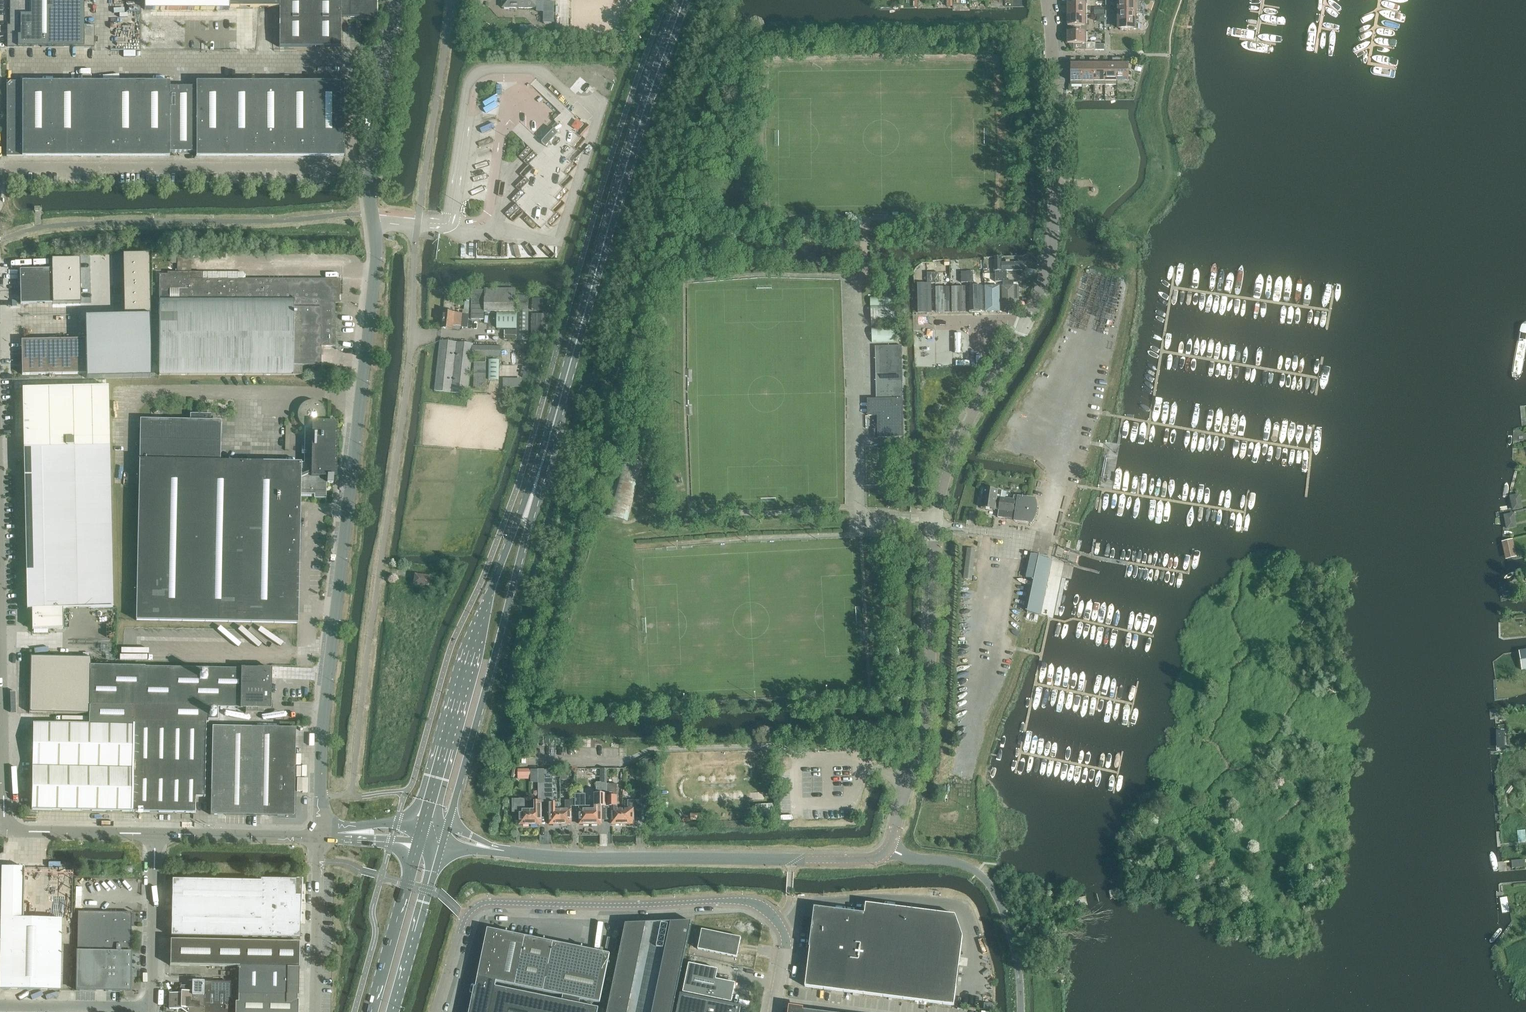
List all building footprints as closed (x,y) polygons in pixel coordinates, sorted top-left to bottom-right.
[(84,47),(94,47),(94,25),(84,25),(84,0),(10,0),(10,26),(12,26),(12,30),(7,31),(7,47),(84,47)] [(229,7),(279,7),(279,47),(340,47),(340,17),(376,17),(376,0),(144,0),(144,10),(229,10),(229,7)] [(502,8),(537,8),(537,12),(544,12),(543,23),(552,23),(552,2),(551,2),(551,0),(503,0),(502,8)] [(1068,15),(1087,15),(1087,0),(1073,0),(1073,3),(1068,3),(1068,15)] [(1118,13),(1120,13),(1136,13),(1139,13),(1139,1),(1112,1),(1112,5),(1118,5),(1118,13)] [(1136,13),(1120,13),(1120,30),(1132,30),(1132,29),(1138,29),(1138,24),(1136,24),(1136,13)] [(1073,26),(1073,32),(1087,32),(1091,32),(1091,25),(1087,25),(1087,15),(1068,15),(1068,26),(1073,26)] [(1087,32),(1073,32),(1068,32),(1068,44),(1073,44),(1073,50),(1095,50),(1095,44),(1094,43),(1087,43),(1087,32)] [(1070,85),(1082,85),(1082,58),(1080,58),(1080,64),(1075,64),(1075,58),(1071,58),(1071,64),(1070,64),(1070,85)] [(1082,85),(1094,85),(1094,58),(1089,58),(1089,64),(1085,64),(1085,58),(1082,58),(1082,85)] [(1094,85),(1105,85),(1105,64),(1098,64),(1098,58),(1094,58),(1094,85)] [(1105,85),(1116,85),(1117,58),(1112,58),(1112,64),(1107,64),(1107,58),(1105,58),(1105,64),(1105,85)] [(1117,58),(1116,85),(1128,85),(1128,64),(1121,64),(1121,58),(1117,58)] [(8,156),(52,156),(52,83),(8,83),(8,82),(7,82),(7,83),(7,84),(7,155),(7,156),(8,156)] [(52,156),(81,156),(81,83),(52,83),(52,156)] [(81,156),(110,156),(110,83),(81,83),(81,156)] [(110,156),(139,156),(139,83),(110,83),(110,156)] [(168,152),(168,87),(168,83),(139,83),(139,156),(168,156),(168,152)] [(197,156),(226,156),(226,83),(197,83),(197,87),(197,152),(197,156)] [(226,156),(255,156),(255,83),(226,83),(226,156)] [(255,156),(284,156),(284,83),(255,83),(255,156)] [(284,156),(313,156),(313,83),(284,83),(284,156)] [(313,83),(313,156),(343,156),(343,83),(313,83)] [(168,152),(197,152),(197,87),(168,87),(168,152)] [(559,134),(554,129),(541,142),(546,147),(559,134)] [(149,254),(123,254),(123,265),(149,264),(149,254)] [(80,259),(52,260),(52,269),(52,271),(80,270),(80,259)] [(149,264),(123,265),(123,274),(149,274),(149,264)] [(20,270),(20,304),(52,304),(52,269),(20,270)] [(80,270),(52,271),(52,282),(80,281),(80,270)] [(243,272),(188,272),(175,272),(175,274),(159,274),(159,298),(154,298),(154,299),(159,299),(159,375),(302,375),(302,366),(321,366),(321,347),(335,347),(335,304),(340,304),(340,303),(335,303),(335,280),(340,280),(340,279),(245,279),(245,275),(243,272)] [(149,274),(123,274),(123,284),(149,284),(149,274)] [(80,281),(52,282),(52,293),(80,292),(80,281)] [(149,284),(123,284),(123,294),(150,293),(149,284)] [(932,285),(919,285),(920,314),(933,314),(932,285)] [(1001,287),(986,287),(987,313),(1001,313),(1001,287)] [(1014,287),(1004,288),(1004,314),(1015,314),(1014,287)] [(966,288),(953,289),(953,314),(967,314),(966,288)] [(984,288),(970,288),(971,314),(984,313),(984,288)] [(515,289),(485,289),(485,312),(515,312),(515,289)] [(950,289),(937,289),(937,315),(951,314),(950,289)] [(484,290),(472,290),(472,319),(484,320),(484,290)] [(80,292),(52,293),(52,304),(80,303),(80,292)] [(150,293),(123,294),(124,304),(150,303),(150,293)] [(528,296),(516,295),(516,310),(527,310),(528,296)] [(546,331),(547,298),(533,297),(532,331),(546,331)] [(150,303),(124,304),(124,314),(150,314),(150,303)] [(871,304),(872,326),(898,325),(897,303),(871,304)] [(528,311),(517,311),(517,341),(528,341),(528,311)] [(469,315),(443,312),(442,328),(460,330),(460,327),(467,327),(469,315)] [(517,313),(497,313),(497,328),(506,328),(516,328),(517,328),(517,313)] [(83,325),(83,315),(60,315),(60,325),(83,325)] [(872,327),(872,342),(896,342),(896,327),(872,327)] [(969,330),(948,331),(949,367),(970,367),(969,330)] [(146,359),(92,360),(86,360),(86,339),(21,340),(22,375),(86,374),(92,374),(147,372),(146,359)] [(473,345),(440,341),(435,391),(468,394),(472,357),(473,346),(473,345)] [(502,347),(473,346),(472,357),(501,357),(502,347)] [(876,399),(868,400),(868,416),(877,416),(878,429),(874,429),(874,439),(878,439),(878,438),(904,437),(903,380),(902,373),(902,346),(875,347),(876,399)] [(499,360),(489,360),(489,380),(499,380),(499,360)] [(486,362),(475,362),(475,387),(487,387),(486,362)] [(522,381),(503,381),(503,390),(522,390),(522,381)] [(113,608),(108,387),(22,389),(27,610),(32,610),(32,630),(63,629),(63,609),(113,608)] [(309,401),(307,402),(305,403),(303,404),(301,406),(300,408),(298,413),(298,418),(299,422),(303,426),(304,427),(305,428),(304,463),(300,463),(277,463),(263,463),(263,462),(210,461),(211,415),(190,414),(190,421),(150,420),(149,460),(139,460),(136,620),(298,624),(299,526),(300,494),(314,494),(314,498),(326,498),(326,489),(326,483),(327,483),(327,484),(333,484),(333,476),(333,473),(333,472),(332,471),(331,471),(332,464),(334,464),(334,424),(323,424),(324,422),(324,421),(325,420),(325,419),(325,414),(324,409),(321,405),(317,402),(316,402),(314,401),(313,401),(311,401),(309,401)] [(640,460),(641,454),(630,451),(628,456),(640,460)] [(628,521),(643,463),(622,457),(606,515),(628,521)] [(1014,521),(1027,523),(1030,517),(1032,511),(1032,504),(1030,498),(1014,496),(1013,500),(1001,498),(1002,491),(984,488),(981,508),(999,510),(998,517),(1014,520),(1014,521)] [(1510,497),(1513,510),(1523,508),(1520,494),(1510,497)] [(1515,513),(1504,514),(1506,529),(1517,527),(1515,513)] [(1505,560),(1507,559),(1516,557),(1512,539),(1501,542),(1505,560)] [(975,549),(967,548),(963,579),(972,580),(975,549)] [(1052,560),(1051,560),(1039,557),(1027,612),(1041,615),(1052,560)] [(429,577),(415,575),(413,584),(428,586),(429,577)] [(1518,652),(1521,670),(1525,669),(1525,650),(1523,651),(1518,652)] [(89,720),(89,725),(33,724),(32,810),(195,813),(195,796),(204,796),(205,723),(217,723),(217,715),(217,708),(237,708),(237,709),(245,709),(245,713),(257,713),(257,709),(270,709),(271,669),(238,668),(238,669),(145,667),(136,666),(136,667),(133,667),(133,666),(124,666),(124,667),(121,667),(121,666),(112,666),(112,667),(109,667),(109,666),(100,666),(97,666),(90,665),(91,657),(30,656),(29,713),(46,713),(54,713),(89,714),(89,720)] [(281,816),(294,816),(294,800),(295,728),(257,728),(212,727),(211,815),(281,816)] [(531,825),(542,825),(541,805),(541,802),(545,802),(545,770),(531,770),(531,774),(539,774),(539,802),(535,802),(535,810),(530,810),(531,825)] [(560,825),(560,810),(560,803),(553,803),(553,770),(545,770),(545,802),(550,802),(550,825),(560,825)] [(595,809),(590,809),(590,824),(601,824),(601,806),(607,806),(607,784),(607,783),(597,783),(597,794),(595,794),(595,809)] [(617,784),(607,784),(607,806),(612,806),(612,809),(612,824),(623,824),(623,809),(617,809),(618,800),(612,800),(612,797),(617,797),(617,784)] [(1508,785),(1503,791),(1508,795),(1513,789),(1508,785)] [(565,810),(560,810),(560,825),(571,824),(571,810),(571,806),(575,806),(575,795),(570,795),(570,801),(565,801),(565,810)] [(581,795),(575,795),(575,806),(579,806),(580,809),(579,809),(579,824),(590,824),(590,809),(585,809),(585,801),(581,801),(581,795)] [(531,825),(530,810),(524,810),(524,805),(521,805),(521,800),(513,800),(513,812),(520,812),(520,825),(531,825)] [(628,809),(623,809),(623,824),(634,824),(634,809),(641,809),(641,801),(628,801),(628,809)] [(1,918),(0,956),(0,989),(60,990),(61,919),(23,918),(24,868),(2,867),(1,918)] [(172,880),(171,936),(299,939),(300,910),(295,910),(295,896),(290,896),(290,882),(172,880)] [(805,987),(954,1006),(963,936),(955,915),(866,904),(865,914),(821,908),(821,907),(816,907),(814,921),(813,920),(809,948),(810,948),(805,987)] [(77,951),(76,990),(130,991),(131,952),(131,932),(129,932),(130,926),(131,926),(131,913),(78,912),(77,951)] [(628,1011),(652,1011),(671,922),(661,923),(646,923),(628,1011)] [(652,1011),(673,1011),(692,922),(671,922),(652,1011)] [(646,923),(626,924),(608,1011),(628,1011),(646,923)] [(478,977),(477,983),(496,987),(497,982),(600,1003),(610,954),(591,951),(591,952),(586,951),(582,950),(583,946),(582,946),(581,950),(577,949),(577,948),(553,943),(553,944),(548,943),(544,942),(545,938),(544,938),(543,942),(539,941),(539,940),(516,935),(515,937),(511,936),(507,935),(508,930),(507,930),(506,935),(501,934),(502,932),(488,929),(487,931),(489,932),(480,977),(478,976),(478,977)] [(702,930),(698,949),(737,957),(741,938),(702,930)] [(239,967),(238,1002),(235,1002),(235,1011),(298,1011),(298,1001),(297,1001),(297,996),(298,996),(299,943),(170,940),(170,966),(239,967)] [(683,993),(712,999),(732,1003),(736,984),(716,980),(718,970),(716,969),(716,970),(689,964),(683,993)] [(234,1010),(230,1009),(230,982),(204,982),(190,986),(189,992),(181,992),(181,994),(170,993),(170,1009),(181,1009),(181,1008),(189,1008),(189,1011),(234,1011),(234,1010)] [(477,983),(476,988),(475,988),(470,1011),(598,1011),(599,1008),(496,987),(477,983)] [(741,1007),(681,994),(677,1011),(740,1011),(741,1007)]
